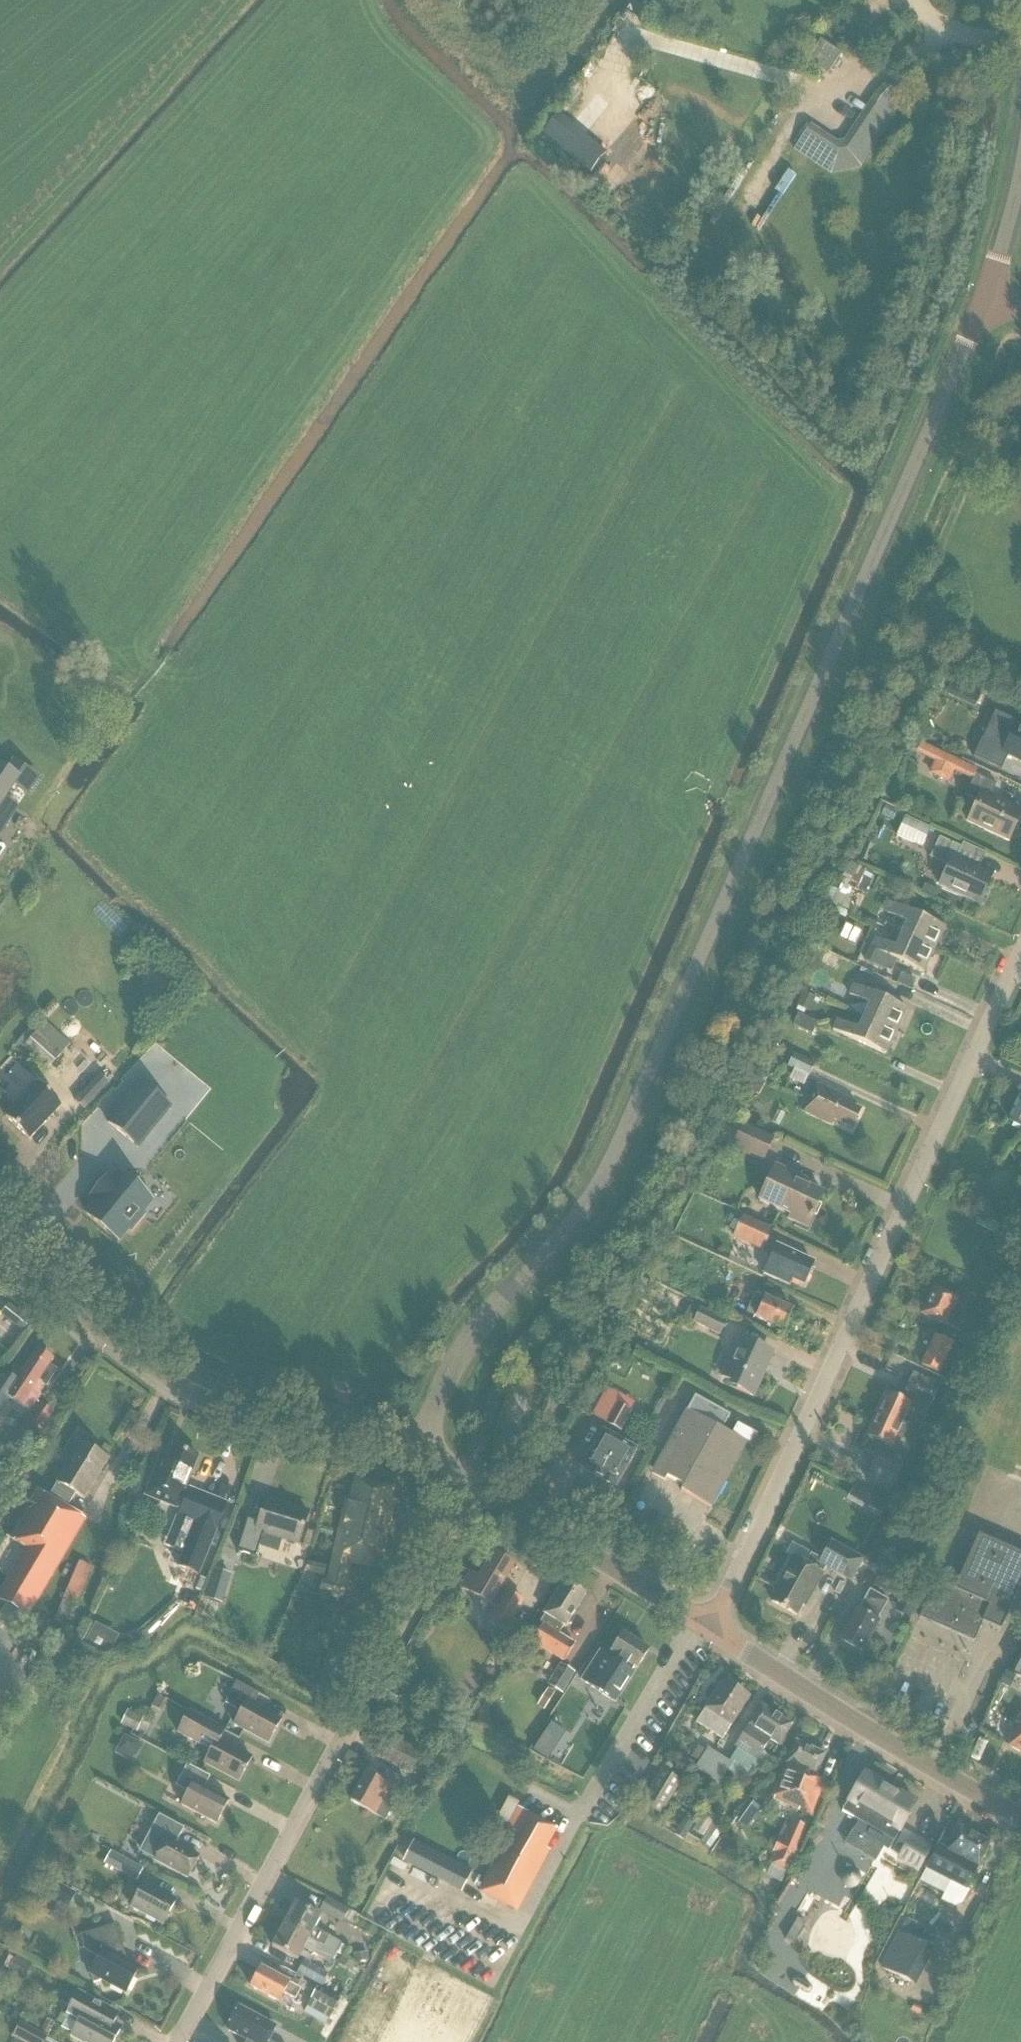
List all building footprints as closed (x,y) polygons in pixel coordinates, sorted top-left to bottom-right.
[(794,148),(857,182),(895,113),(869,98),(844,143),(808,123),(794,148)] [(561,112),(544,132),(591,172),(607,153),(561,112)] [(762,226),(769,217),(759,210),(752,219),(762,226)] [(944,673),(936,689),(945,693),(953,677),(944,673)] [(981,691),(975,704),(990,711),(1017,723),(1020,715),(1020,709),(981,691)] [(1014,726),(1002,753),(1020,762),(1020,729),(1014,726)] [(977,770),(921,743),(916,753),(934,762),(929,774),(949,783),(954,772),(972,780),(965,796),(978,802),(968,822),(1008,841),(1020,812),(1020,811),(990,797),(996,785),(975,774),(977,770)] [(17,809),(3,800),(6,796),(14,784),(27,793),(37,778),(14,763),(8,772),(0,767),(0,833),(17,809)] [(922,849),(931,829),(906,817),(896,837),(922,849)] [(961,848),(940,838),(930,858),(948,866),(939,886),(979,904),(992,876),(978,870),(986,854),(963,843),(961,848)] [(936,900),(940,891),(925,885),(921,893),(936,900)] [(901,935),(934,950),(944,928),(891,903),(887,913),(907,923),(901,935)] [(923,973),(934,950),(901,935),(895,948),(875,939),(871,949),(923,973)] [(827,981),(813,974),(806,989),(820,996),(827,981)] [(864,1017),(896,1032),(907,1009),(854,985),(849,995),(870,1004),(864,1017)] [(815,1032),(820,1017),(809,1014),(815,995),(804,992),(792,1024),(815,1032)] [(886,1055),(896,1032),(864,1017),(858,1030),(837,1020),(833,1030),(886,1055)] [(23,1048),(48,1069),(65,1049),(64,1049),(69,1043),(45,1023),(23,1048)] [(809,1076),(815,1064),(794,1054),(788,1067),(809,1076)] [(110,1084),(99,1074),(75,1101),(85,1110),(110,1084)] [(138,1149),(172,1107),(140,1081),(106,1123),(138,1149)] [(38,1083),(6,1117),(30,1139),(61,1106),(38,1083)] [(852,1129),(860,1111),(851,1106),(853,1101),(818,1085),(805,1113),(831,1125),(834,1120),(852,1129)] [(1010,1122),(1020,1127),(1020,1099),(1010,1122)] [(762,1161),(772,1139),(743,1125),(733,1147),(762,1161)] [(807,1187),(796,1182),(799,1177),(775,1166),(759,1200),(790,1214),(788,1219),(806,1227),(822,1193),(808,1186),(807,1187)] [(141,1210),(150,1200),(123,1178),(115,1187),(106,1180),(93,1197),(98,1201),(88,1215),(118,1239),(126,1228),(132,1232),(146,1214),(141,1210)] [(764,1252),(773,1230),(742,1216),(733,1238),(764,1252)] [(787,1253),(780,1250),(776,1248),(764,1274),(774,1278),(774,1280),(790,1287),(793,1279),(804,1284),(813,1264),(787,1252),(787,1253)] [(722,1261),(715,1258),(707,1275),(714,1278),(713,1278),(732,1287),(725,1301),(747,1312),(756,1316),(755,1317),(783,1330),(792,1310),(765,1297),(764,1298),(755,1293),(745,1287),(751,1274),(722,1260),(722,1261)] [(957,1298),(934,1287),(922,1314),(958,1331),(964,1317),(965,1317),(974,1297),(960,1291),(957,1298)] [(32,1321),(9,1304),(1,1314),(24,1331),(32,1321)] [(720,1336),(727,1321),(701,1308),(693,1323),(720,1336)] [(939,1373),(954,1343),(934,1335),(921,1364),(939,1373)] [(764,1368),(771,1352),(740,1338),(722,1377),(738,1384),(736,1389),(753,1396),(761,1378),(758,1377),(762,1367),(764,1368)] [(38,1349),(23,1371),(15,1365),(9,1375),(0,1369),(0,1415),(11,1399),(30,1412),(58,1371),(50,1366),(54,1360),(38,1349)] [(876,1414),(917,1433),(940,1385),(913,1372),(903,1394),(913,1399),(911,1404),(886,1393),(876,1414)] [(575,1399),(579,1390),(570,1385),(566,1394),(575,1399)] [(651,1450),(678,1401),(668,1396),(641,1444),(651,1450)] [(730,1416),(695,1396),(687,1410),(686,1410),(650,1474),(665,1482),(667,1478),(683,1486),(681,1491),(712,1508),(747,1444),(746,1443),(731,1434),(723,1430),(730,1416)] [(37,1437),(54,1412),(40,1402),(23,1427),(37,1437)] [(620,1431),(630,1412),(617,1404),(606,1423),(620,1431)] [(892,1488),(917,1433),(876,1414),(866,1436),(889,1447),(884,1456),(877,1453),(871,1466),(872,1466),(867,1476),(892,1488)] [(737,1424),(731,1434),(746,1443),(747,1444),(752,1446),(758,1435),(737,1424)] [(616,1488),(628,1466),(636,1451),(624,1444),(625,1443),(615,1437),(614,1439),(602,1432),(581,1469),(616,1488)] [(0,1591),(0,1602),(27,1618),(85,1518),(67,1507),(76,1493),(85,1499),(95,1482),(97,1483),(100,1477),(98,1476),(101,1471),(103,1473),(106,1467),(104,1466),(108,1459),(96,1451),(96,1450),(93,1448),(92,1449),(80,1442),(56,1482),(57,1483),(49,1496),(38,1490),(30,1503),(32,1504),(12,1539),(26,1548),(0,1591)] [(197,1464),(200,1457),(173,1446),(166,1462),(159,1459),(144,1497),(178,1510),(197,1464)] [(379,1568),(394,1502),(389,1501),(392,1489),(356,1481),(352,1502),(347,1501),(333,1558),(331,1558),(327,1578),(324,1577),(320,1594),(343,1600),(347,1585),(348,1585),(353,1563),(379,1568)] [(200,1575),(217,1531),(228,1503),(189,1488),(178,1516),(195,1523),(177,1567),(200,1575)] [(298,1544),(308,1512),(266,1499),(256,1530),(245,1526),(237,1550),(256,1556),(263,1533),(298,1544)] [(879,1569),(897,1532),(883,1525),(865,1562),(879,1569)] [(1020,1582),(1020,1554),(978,1536),(955,1588),(935,1580),(919,1617),(974,1641),(984,1617),(993,1621),(991,1626),(1000,1630),(1020,1582)] [(862,1560),(831,1542),(821,1560),(811,1554),(805,1564),(793,1558),(775,1590),(777,1591),(771,1602),(796,1615),(802,1605),(804,1606),(826,1567),(851,1581),(862,1560)] [(498,1591),(514,1565),(495,1553),(480,1578),(470,1571),(460,1588),(491,1607),(493,1603),(496,1605),(490,1615),(508,1625),(520,1604),(498,1591)] [(79,1561),(67,1590),(81,1596),(93,1566),(79,1561)] [(327,1574),(327,1565),(308,1563),(307,1572),(327,1574)] [(879,1575),(872,1587),(872,1588),(893,1599),(898,1589),(901,1591),(900,1594),(916,1604),(921,1595),(896,1581),(895,1583),(879,1575)] [(565,1627),(585,1594),(564,1581),(563,1581),(544,1613),(545,1614),(540,1624),(542,1625),(532,1642),(564,1662),(575,1645),(558,1635),(563,1626),(565,1627)] [(858,1609),(840,1640),(861,1652),(879,1621),(877,1620),(888,1600),(871,1590),(860,1610),(858,1609)] [(98,1626),(88,1646),(105,1656),(108,1651),(113,1653),(121,1639),(98,1626)] [(650,1648),(624,1632),(612,1650),(616,1653),(613,1658),(601,1650),(582,1679),(616,1700),(635,1672),(631,1669),(634,1664),(638,1667),(650,1648)] [(1020,1680),(1020,1656),(1011,1675),(1017,1678),(1020,1680)] [(560,1663),(547,1684),(564,1695),(577,1674),(560,1663)] [(1008,1673),(1001,1686),(1011,1691),(1017,1678),(1011,1675),(1008,1673)] [(487,1676),(481,1686),(489,1690),(495,1680),(487,1676)] [(722,1739),(731,1725),(749,1698),(723,1681),(705,1710),(696,1722),(722,1739)] [(269,1743),(281,1720),(253,1705),(259,1694),(236,1682),(225,1703),(241,1712),(234,1724),(269,1743)] [(1000,1710),(1016,1717),(1020,1705),(1020,1697),(1008,1692),(1000,1710)] [(720,1756),(707,1777),(719,1784),(732,1764),(748,1773),(770,1739),(779,1745),(791,1726),(761,1706),(748,1725),(749,1725),(736,1746),(738,1748),(729,1762),(720,1756)] [(239,1782),(252,1758),(220,1741),(225,1731),(189,1711),(178,1732),(211,1750),(204,1763),(239,1782)] [(1009,1746),(1020,1752),(1020,1711),(1014,1723),(1019,1726),(1009,1746)] [(137,1759),(143,1741),(124,1734),(118,1753),(137,1759)] [(410,1774),(421,1752),(388,1735),(377,1757),(410,1774)] [(816,1775),(825,1754),(796,1742),(784,1769),(782,1768),(769,1797),(812,1816),(828,1781),(816,1775)] [(707,1777),(720,1756),(708,1749),(695,1769),(707,1777)] [(216,1824),(229,1801),(204,1787),(210,1777),(188,1764),(176,1785),(188,1792),(181,1805),(216,1824)] [(386,1772),(378,1767),(372,1778),(365,1774),(351,1801),(385,1819),(406,1782),(386,1771),(386,1772)] [(661,1816),(681,1781),(661,1770),(641,1805),(661,1816)] [(884,1848),(888,1850),(916,1804),(864,1773),(842,1811),(859,1821),(845,1845),(876,1862),(884,1848)] [(760,1809),(749,1802),(743,1812),(744,1812),(754,1819),(760,1810),(760,1809)] [(518,1909),(550,1850),(546,1848),(557,1829),(519,1809),(508,1828),(512,1830),(479,1891),(507,1906),(508,1904),(518,1909)] [(717,1817),(707,1810),(693,1829),(703,1836),(717,1817)] [(159,1816),(140,1852),(155,1860),(188,1878),(199,1857),(177,1845),(185,1830),(159,1816)] [(788,1870),(807,1827),(792,1820),(772,1864),(788,1870)] [(711,1849),(723,1832),(713,1825),(701,1842),(711,1849)] [(966,1889),(989,1844),(959,1828),(948,1850),(940,1846),(933,1861),(930,1859),(926,1868),(966,1889)] [(464,1890),(473,1870),(413,1839),(403,1858),(464,1890)] [(919,1868),(928,1851),(910,1841),(901,1858),(919,1868)] [(137,1882),(143,1870),(110,1852),(103,1863),(137,1882)] [(163,1924),(175,1901),(144,1884),(132,1907),(163,1924)] [(343,1924),(350,1910),(327,1897),(319,1911),(343,1924)] [(324,1946),(336,1953),(341,1943),(330,1936),(315,1928),(321,1916),(296,1903),(284,1925),(309,1938),(324,1946),(323,1946),(324,1946)] [(919,1924),(908,1919),(901,1932),(912,1937),(919,1924)] [(126,1992),(139,1967),(124,1958),(126,1958),(121,1944),(122,1944),(116,1925),(80,1936),(84,1949),(99,1957),(94,1966),(93,1966),(89,1967),(94,1983),(102,1980),(103,1980),(126,1992)] [(297,1960),(309,1938),(284,1925),(272,1947),(297,1960)] [(934,1950),(898,1932),(880,1968),(916,1986),(934,1950)] [(331,1962),(336,1953),(324,1946),(323,1946),(318,1955),(331,1962)] [(368,1952),(353,1954),(354,1956),(354,1962),(369,1960),(369,1954),(368,1952)] [(11,1955),(6,1968),(27,1976),(32,1963),(11,1955)] [(297,1973),(321,1986),(328,1973),(304,1960),(297,1973)] [(308,1994),(300,1990),(300,1989),(289,1983),(261,1968),(251,1987),(279,2002),(283,1993),(303,2004),(308,1994)] [(328,2019),(333,2010),(339,1998),(318,1986),(306,2007),(328,2019)] [(78,1991),(67,2013),(66,2013),(64,2017),(66,2018),(61,2028),(72,2034),(71,2037),(80,2041),(86,2041),(87,2041),(114,2041),(121,2028),(114,2024),(119,2013),(78,1991)] [(228,2031),(247,2041),(246,2041),(270,2041),(268,2041),(276,2027),(240,2008),(228,2031)] [(48,2038),(20,2023),(13,2037),(22,2041),(46,2041),(48,2038)]
